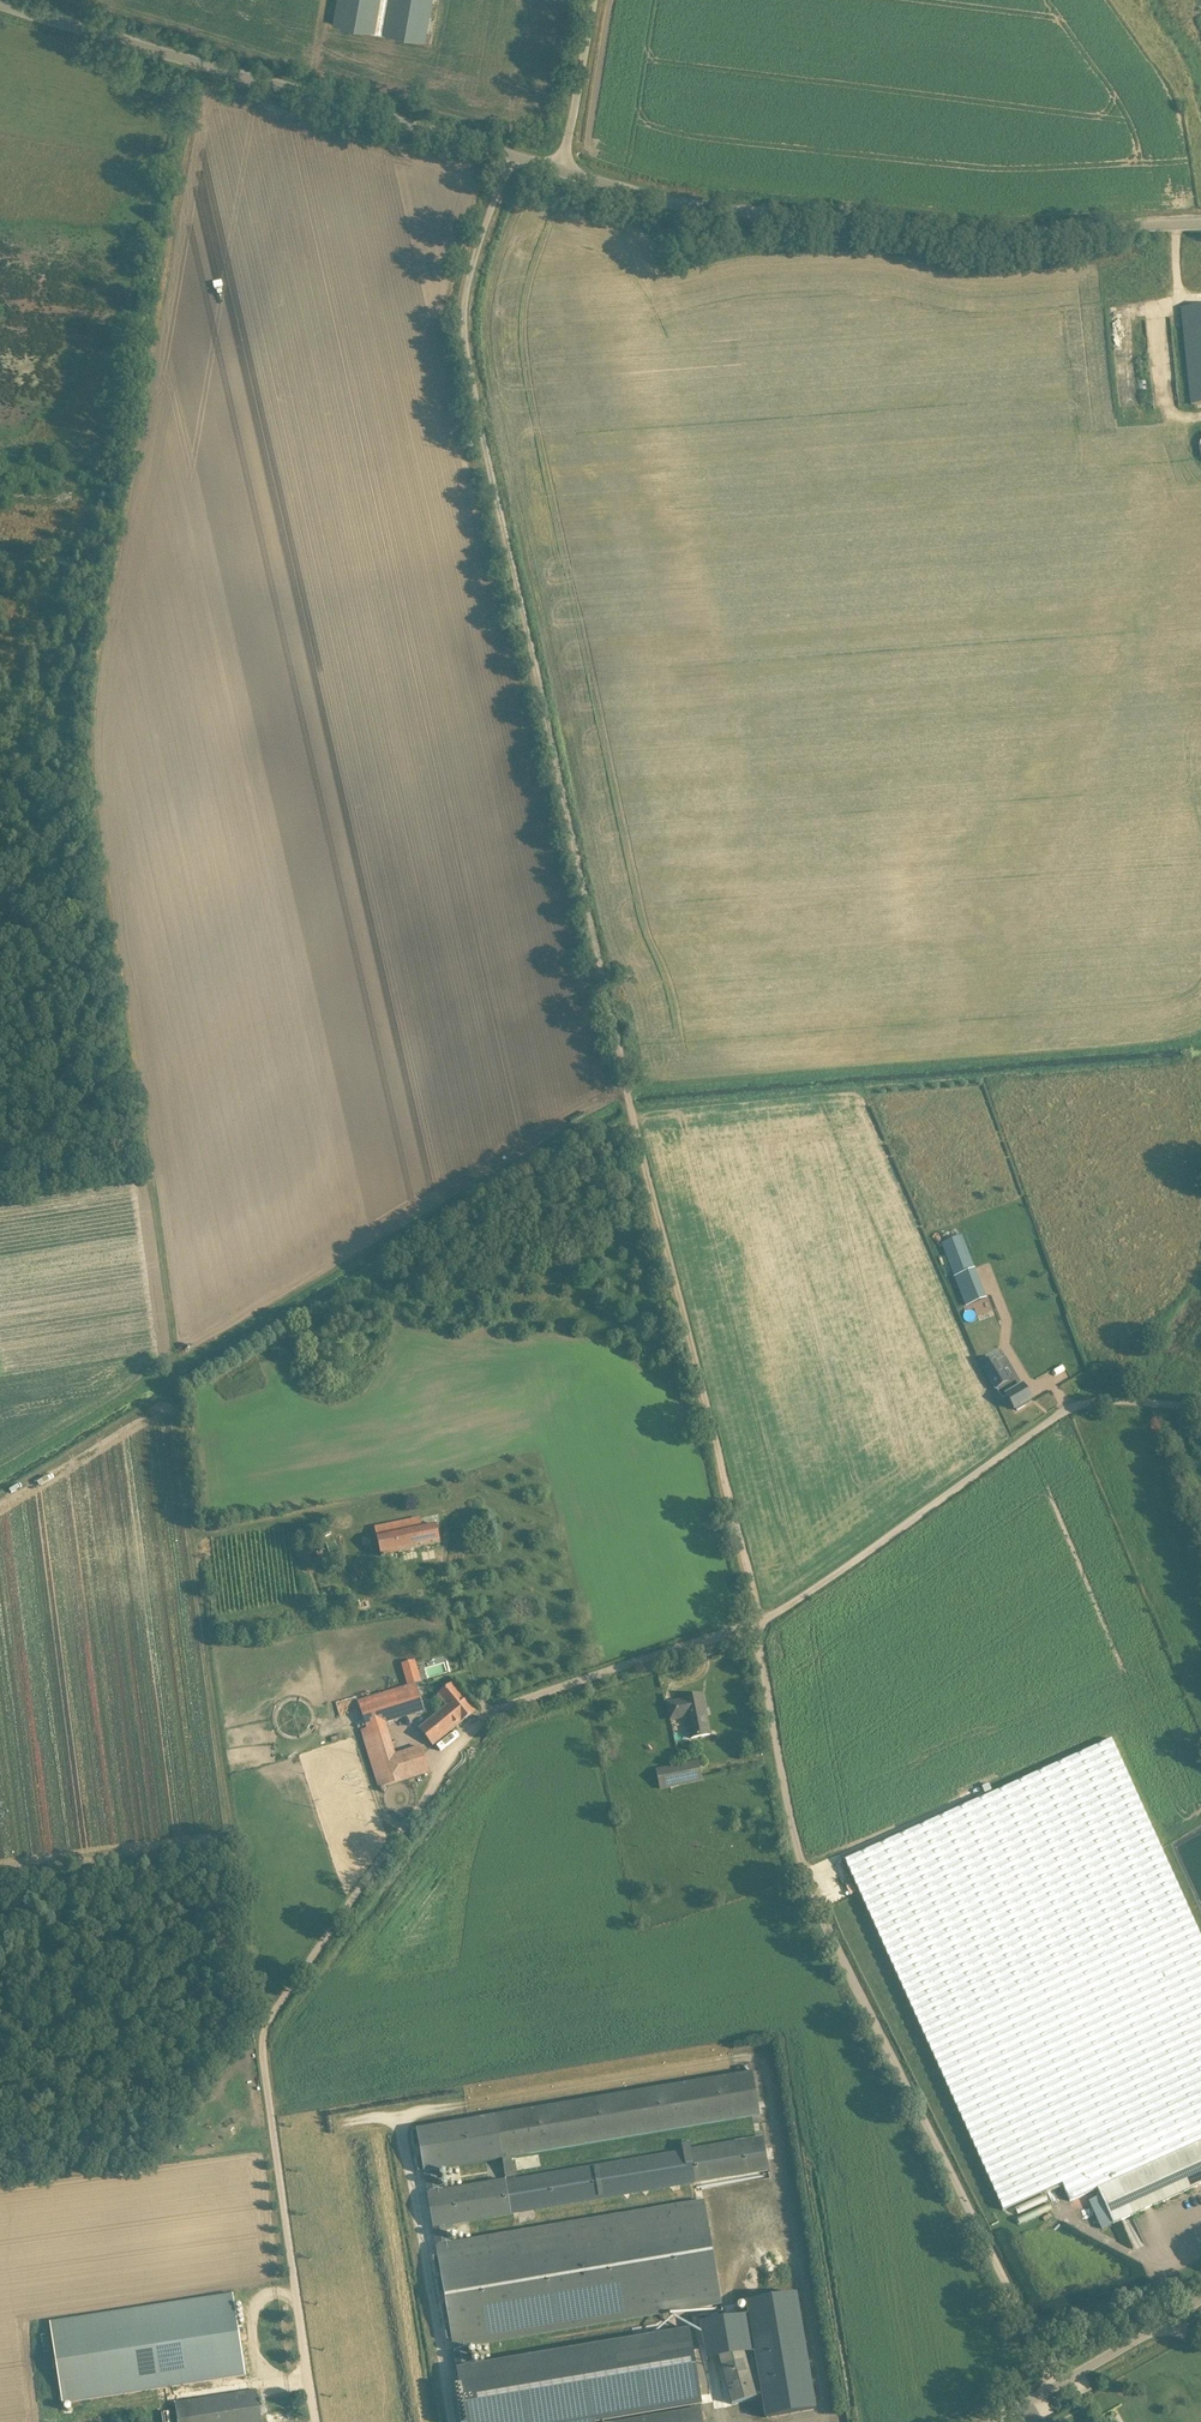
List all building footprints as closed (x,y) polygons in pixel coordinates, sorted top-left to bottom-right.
[(432,0),(337,0),(333,23),(425,40),(432,0)] [(1181,309),(1191,405),(1200,404),(1200,307),(1181,309)] [(1146,320),(1131,321),(1132,336),(1147,335),(1146,320)] [(941,1244),(954,1277),(971,1271),(975,1269),(962,1236),(961,1236),(941,1244)] [(1024,1404),(1031,1400),(1023,1386),(1019,1389),(1013,1379),(1008,1382),(995,1359),(982,1366),(996,1389),(997,1389),(1002,1398),(1006,1396),(1014,1410),(1016,1409),(1017,1411),(1026,1406),(1024,1404)] [(422,1527),(420,1519),(375,1528),(381,1557),(440,1544),(436,1524),(422,1527)] [(321,1567),(333,1563),(325,1540),(313,1544),(321,1567)] [(408,1686),(416,1684),(419,1683),(418,1678),(407,1682),(408,1686)] [(420,1730),(433,1746),(475,1712),(455,1688),(451,1683),(438,1694),(448,1706),(420,1730)] [(367,1729),(386,1723),(424,1711),(416,1684),(358,1702),(367,1729)] [(710,1735),(702,1695),(683,1699),(684,1700),(667,1704),(671,1721),(686,1718),(690,1739),(710,1735)] [(1160,1848),(1111,1739),(856,1855),(845,1860),(986,2172),(1003,2211),(1014,2206),(1062,2184),(1070,2201),(1097,2189),(1113,2224),(1121,2221),(1131,2216),(1188,2190),(1200,2184),(1200,1938),(1190,1914),(1160,1848)] [(430,1772),(422,1747),(396,1755),(397,1758),(372,1765),(375,1776),(379,1788),(430,1772)] [(703,1780),(699,1762),(656,1770),(660,1789),(703,1780)] [(992,1791),(990,1787),(989,1784),(982,1787),(983,1789),(985,1794),(992,1791)] [(424,2172),(424,2171),(428,2195),(434,2227),(445,2225),(769,2170),(764,2138),(515,2180),(511,2157),(760,2115),(753,2074),(735,2078),(586,2103),(480,2120),(417,2131),(412,2132),(414,2147),(420,2146),(421,2157),(416,2158),(419,2172),(424,2172)] [(448,2246),(445,2225),(434,2227),(437,2248),(438,2257),(433,2258),(435,2273),(441,2272),(442,2278),(436,2279),(439,2294),(444,2293),(446,2304),(441,2305),(443,2320),(449,2319),(450,2325),(444,2326),(447,2341),(452,2340),(454,2348),(465,2346),(479,2344),(721,2303),(705,2203),(448,2246)] [(233,2294),(50,2322),(63,2404),(246,2375),(233,2294)] [(747,2309),(749,2316),(754,2346),(755,2353),(766,2418),(816,2409),(796,2295),(747,2303),(747,2309)] [(747,2309),(702,2316),(709,2354),(754,2346),(749,2316),(747,2309)] [(454,2348),(458,2372),(460,2387),(455,2388),(461,2421),(595,2421),(700,2404),(688,2334),(469,2370),(468,2367),(465,2346),(454,2348)] [(757,2398),(743,2348),(718,2355),(732,2405),(757,2398)] [(257,2391),(175,2403),(178,2421),(262,2421),(257,2391)] [(699,2408),(620,2421),(702,2421),(699,2408)]
